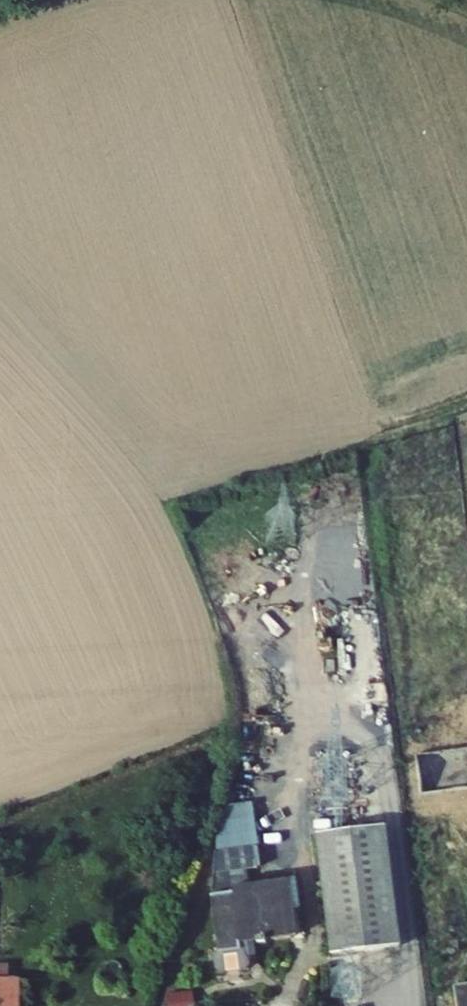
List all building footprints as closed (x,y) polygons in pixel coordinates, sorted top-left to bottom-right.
[(411,756),(417,796),(466,790),(466,750),(411,756)] [(341,959),(409,950),(394,830),(326,839),(341,959)] [(244,835),(246,851),(277,848),(275,831),(244,835)] [(275,949),(303,945),(296,891),(244,898),(245,903),(224,905),(231,962),(251,960),(250,952),(262,951),(264,950),(265,954),(276,953),(275,949)] [(265,975),(262,951),(250,952),(251,960),(231,962),(226,963),(228,980),(265,975)] [(8,981),(9,967),(0,967),(0,981),(8,981)] [(20,982),(8,981),(0,981),(0,1005),(19,1005),(20,982)] [(452,987),(455,1005),(466,1005),(466,985),(452,987)]
